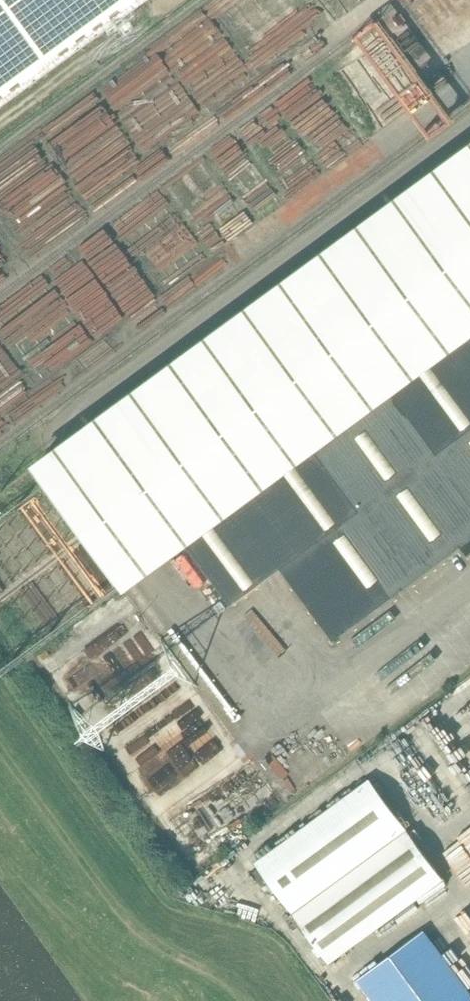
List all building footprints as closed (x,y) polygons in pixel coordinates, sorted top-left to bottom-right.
[(143,0),(0,0),(0,104),(143,0)] [(468,334),(469,333),(469,140),(31,463),(123,589),(186,543),(229,603),(279,566),(333,639),(458,547),(466,557),(469,554),(469,336),(468,334)] [(254,862),(328,963),(443,879),(369,778),(254,862)] [(360,979),(376,1000),(469,1000),(469,994),(424,932),(360,979)]
